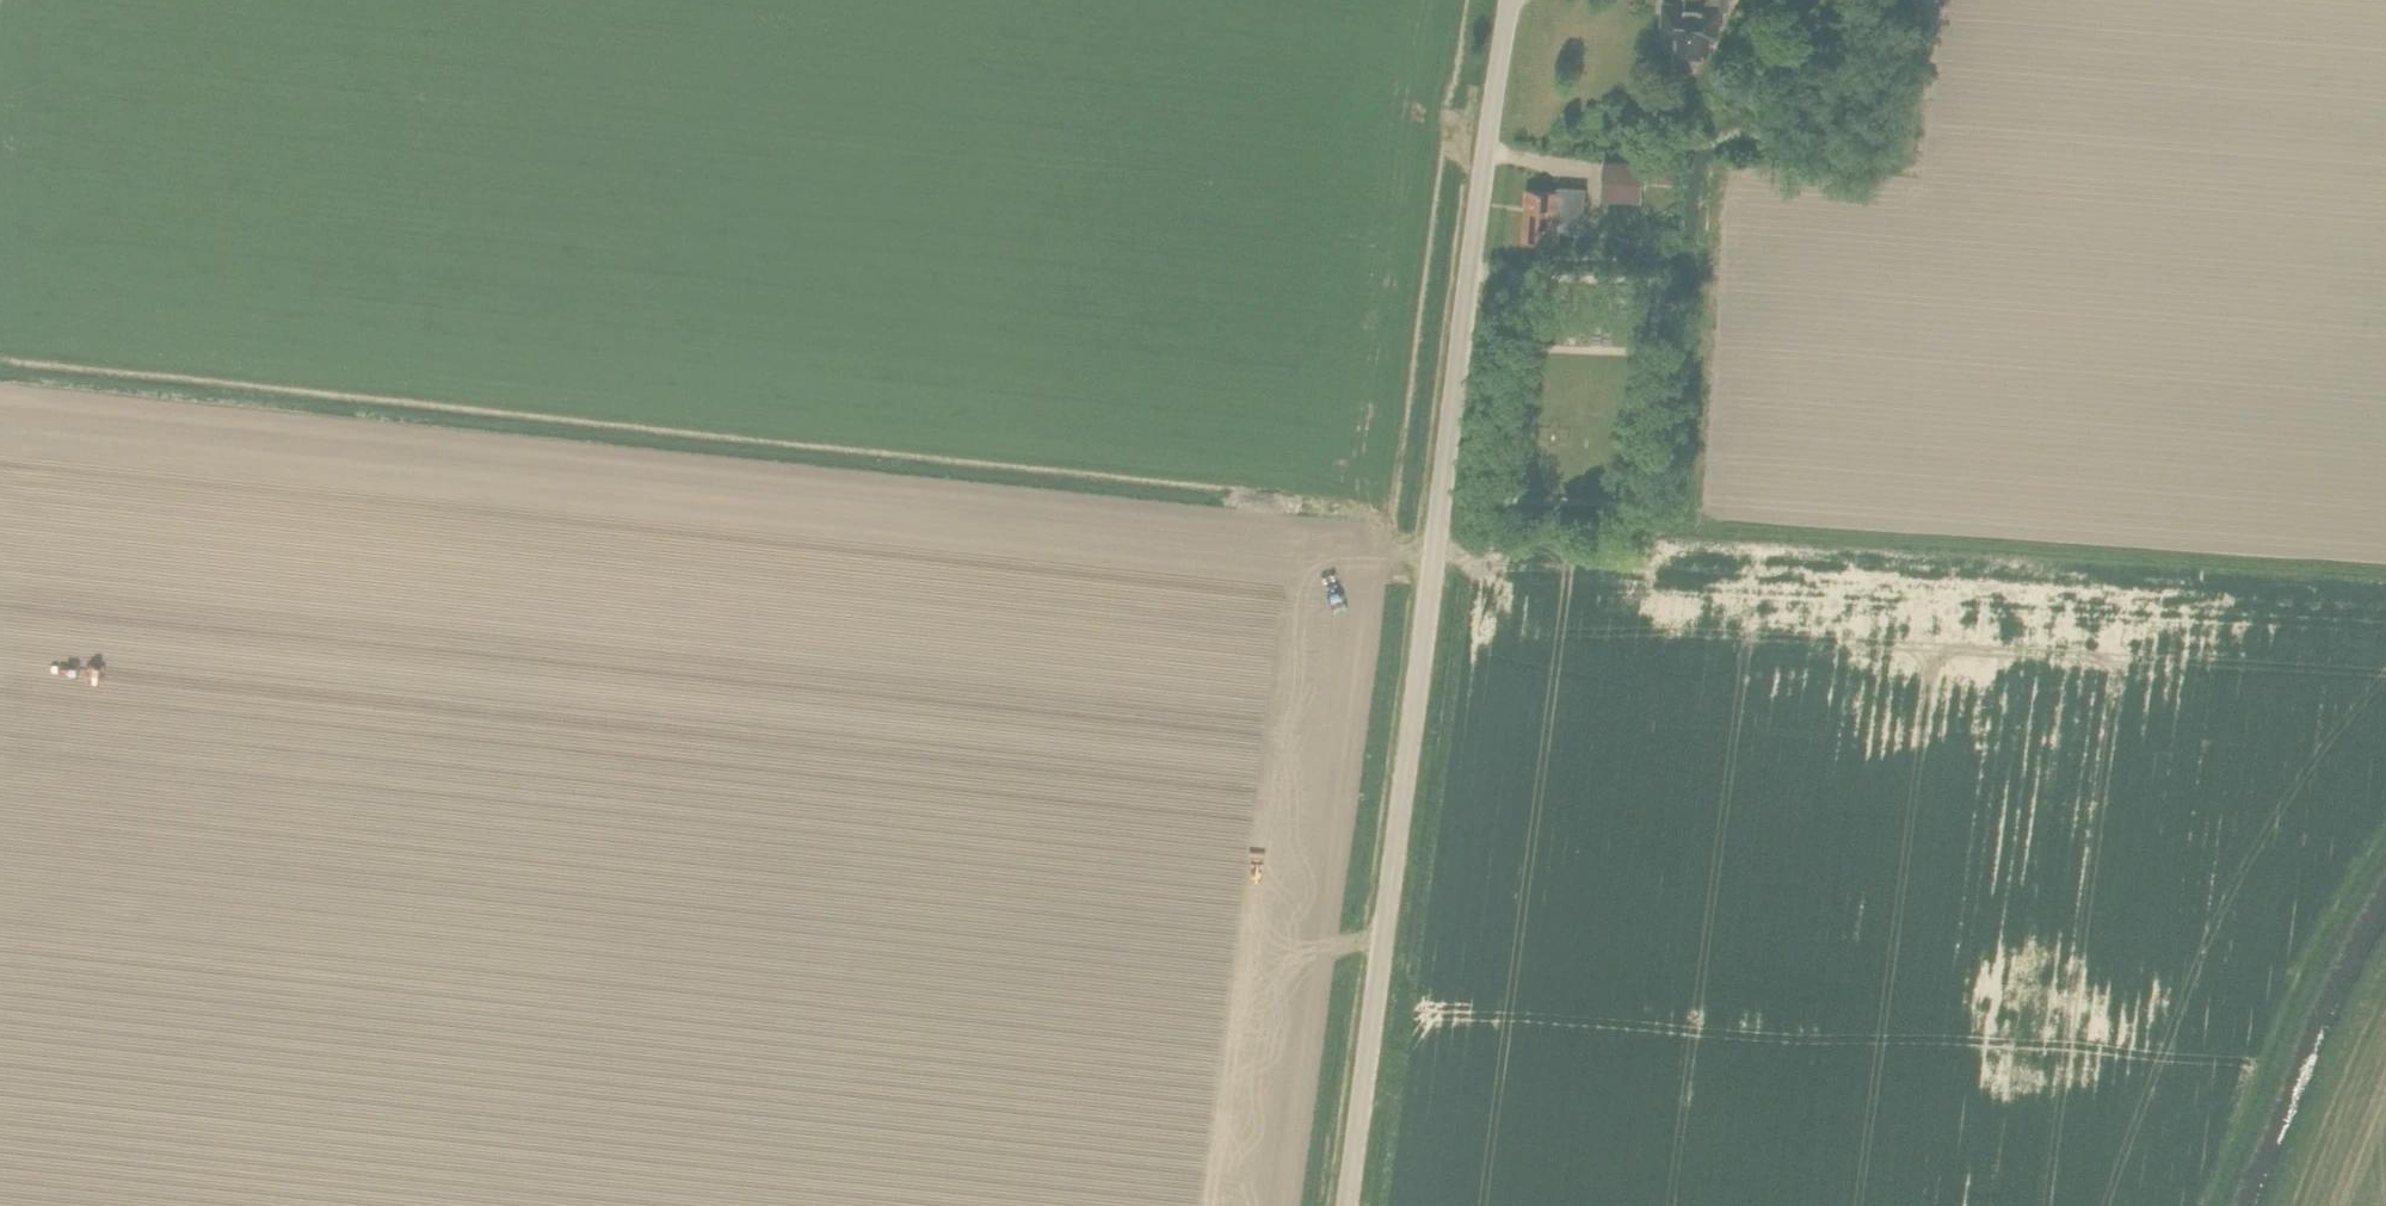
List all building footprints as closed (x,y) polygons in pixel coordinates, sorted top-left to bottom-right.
[(1684,3),(1665,2),(1663,28),(1673,28),(1672,50),(1707,52),(1708,32),(1716,33),(1718,5),(1712,5),(1712,0),(1684,0),(1684,3)] [(1602,159),(1600,198),(1641,201),(1643,162),(1602,159)] [(1556,191),(1527,189),(1524,236),(1557,238),(1557,229),(1583,230),(1585,186),(1557,184),(1556,191)] [(1637,496),(1638,485),(1615,484),(1615,495),(1637,496)]
